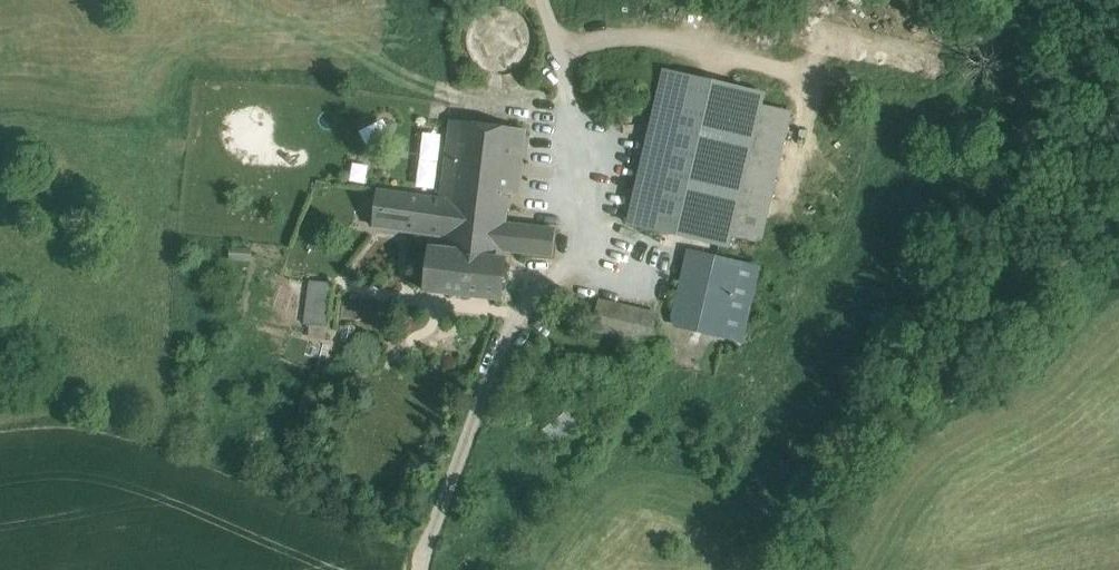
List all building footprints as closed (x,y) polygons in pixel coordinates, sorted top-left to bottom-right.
[(762,94),(664,71),(628,224),(728,247),(731,237),(761,105),(762,105),(760,104),(762,94)] [(761,105),(731,237),(758,243),(788,112),(761,105)] [(445,237),(443,250),(501,260),(502,252),(552,257),(555,230),(506,224),(509,196),(517,130),(460,122),(450,200),(379,191),(375,228),(429,235),(445,237)] [(536,132),(517,130),(509,196),(528,198),(536,132)] [(422,132),(421,186),(439,187),(440,132),(422,132)] [(445,237),(429,235),(430,248),(443,250),(445,237)] [(443,250),(430,248),(426,291),(500,300),(505,261),(501,260),(443,250)] [(741,263),(689,251),(673,321),(725,333),(741,263)] [(759,268),(741,263),(725,333),(743,337),(759,268)] [(334,284),(311,281),(306,325),(328,328),(334,284)] [(659,315),(600,301),(593,330),(653,343),(659,315)] [(568,411),(543,430),(555,445),(580,427),(568,411)]
